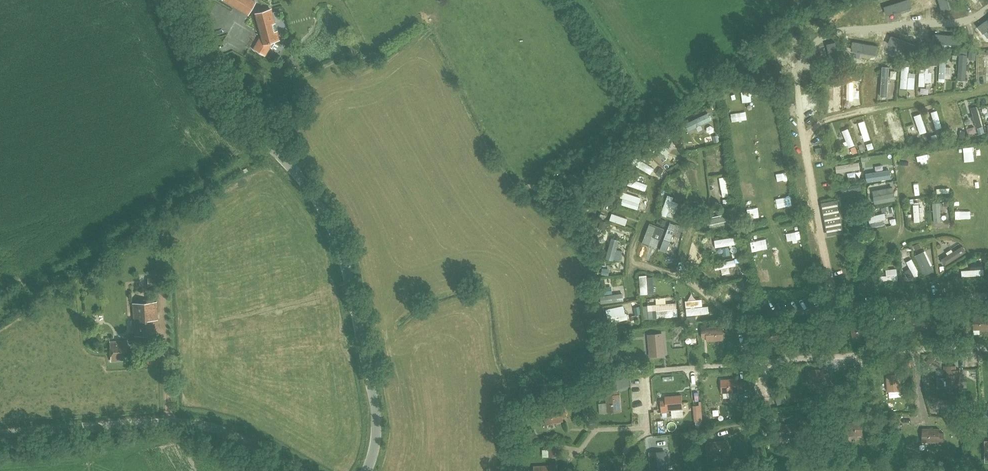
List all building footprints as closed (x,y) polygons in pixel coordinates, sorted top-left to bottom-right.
[(251,0),(224,0),(248,14),(255,2),(251,0)] [(270,9),(255,12),(261,35),(253,49),(264,56),(273,41),(278,40),(270,9)] [(836,203),(825,205),(822,206),(822,207),(826,226),(827,233),(842,230),(840,223),(836,203)] [(148,286),(158,286),(157,277),(148,278),(148,286)] [(135,335),(157,334),(155,313),(157,313),(156,302),(133,303),(135,335)] [(973,316),(973,328),(981,327),(981,329),(987,329),(987,316),(973,316)] [(716,338),(724,337),(723,326),(707,327),(706,325),(701,325),(702,337),(703,337),(702,336),(706,336),(707,341),(716,340),(716,338)] [(661,348),(663,348),(662,338),(658,339),(657,335),(658,335),(658,334),(646,335),(647,340),(649,340),(651,356),(662,355),(661,348)] [(129,359),(127,341),(110,342),(111,360),(129,359)] [(958,379),(960,379),(960,370),(955,370),(955,366),(956,366),(956,365),(944,366),(944,371),(947,371),(947,387),(959,387),(958,379)] [(825,385),(830,384),(830,372),(829,372),(829,373),(825,373),(825,369),(815,369),(815,371),(808,372),(809,383),(825,382),(825,385)] [(887,375),(889,392),(902,391),(901,375),(903,375),(903,369),(891,370),(891,371),(892,371),(892,375),(887,375)] [(738,394),(743,393),(742,381),(742,382),(742,383),(738,383),(738,378),(728,379),(728,381),(721,381),(722,393),(738,391),(738,394)] [(618,404),(620,403),(620,394),(615,394),(615,390),(616,390),(615,390),(604,390),(604,396),(606,396),(607,412),(619,411),(618,404)] [(667,410),(683,408),(682,395),(665,396),(666,400),(661,401),(662,412),(667,412),(667,410)] [(566,417),(567,416),(565,405),(559,406),(560,408),(544,411),(546,422),(553,421),(554,423),(563,421),(562,416),(566,416),(566,417)] [(852,435),(863,434),(862,423),(854,424),(854,422),(845,422),(845,427),(841,428),(841,427),(842,439),(847,438),(847,442),(852,442),(852,435)] [(943,444),(944,432),(943,432),(943,433),(939,433),(939,428),(930,428),(930,430),(922,430),(922,441),(938,442),(938,444),(943,444)] [(534,430),(524,438),(528,445),(539,437),(534,430)] [(712,455),(728,453),(727,442),(719,443),(719,441),(710,442),(710,447),(706,447),(706,446),(707,458),(712,458),(712,455)] [(666,457),(666,452),(654,453),(655,453),(655,457),(651,457),(651,467),(653,467),(654,470),(665,470),(664,457),(666,457)]
